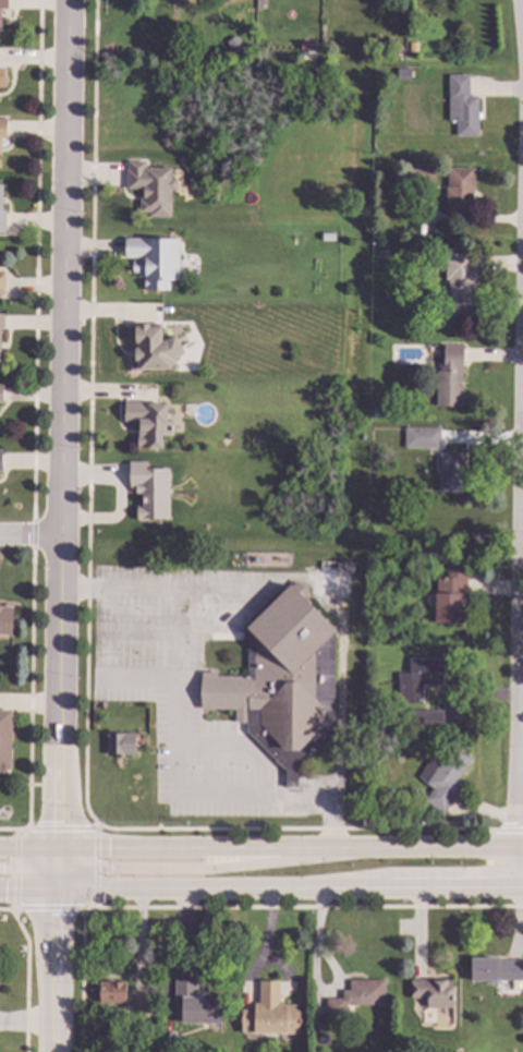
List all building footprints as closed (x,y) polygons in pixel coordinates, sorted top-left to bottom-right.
[(366,58),(357,58),(358,49),(366,49),(366,58)] [(410,81),(399,81),(399,70),(411,70),(410,81)] [(470,97),(478,97),(478,137),(457,137),(457,122),(448,122),(448,76),(470,76),(470,97)] [(147,168),(170,168),(170,179),(177,179),(177,192),(170,192),(170,217),(147,217),(147,211),(137,211),(137,199),(139,199),(139,194),(141,194),(141,190),(125,190),(126,162),(147,162),(147,168)] [(474,194),(472,194),(472,215),(447,215),(447,205),(446,205),(446,185),(447,186),(447,169),(474,169),(474,194)] [(333,241),(320,241),(320,232),(335,233),(333,241)] [(177,280),(168,280),(168,291),(143,290),(143,277),(137,277),(137,274),(131,274),(131,261),(137,261),(137,258),(122,258),(122,239),(178,240),(177,280)] [(387,259),(380,259),(380,257),(374,257),(374,246),(387,247),(387,259)] [(472,270),(477,270),(477,286),(473,286),(473,318),(448,318),(448,281),(445,281),(445,254),(472,254),(472,270)] [(147,323),(161,324),(161,338),(165,338),(173,332),(182,349),(182,353),(178,356),(179,359),(177,361),(175,363),(179,365),(179,368),(177,371),(172,371),(170,368),(142,368),(138,371),(134,371),(131,368),(131,365),(136,361),(136,359),(132,359),(133,346),(136,347),(136,341),(132,341),(133,325),(134,325),(134,323),(136,323),(136,322),(147,323)] [(463,374),(461,374),(461,408),(436,408),(436,373),(439,373),(439,361),(443,361),(445,347),(463,347),(463,374)] [(149,403),(166,403),(166,422),(171,422),(171,436),(161,436),(161,448),(136,448),(136,435),(138,435),(138,431),(137,431),(137,421),(123,421),(123,401),(149,402),(149,403)] [(387,409),(386,418),(373,416),(373,408),(387,409)] [(439,449),(404,449),(404,427),(439,428),(439,449)] [(463,494),(439,493),(439,455),(463,455),(463,494)] [(146,470),(167,469),(168,520),(135,520),(134,507),(138,507),(137,488),(127,488),(126,463),(146,462),(146,470)] [(466,604),(461,604),(461,624),(434,624),(435,607),(428,606),(426,605),(426,596),(428,594),(436,594),(436,579),(447,579),(447,576),(467,577),(466,604)] [(309,592),(305,597),(338,630),(335,736),(297,772),(297,789),(284,789),(284,772),(247,733),(247,723),(242,725),(233,722),(233,711),(199,710),(200,672),(218,673),(218,676),(246,677),(247,641),(242,641),(242,633),(247,633),(247,630),(296,582),(309,592)] [(11,637),(0,636),(0,607),(13,607),(11,637)] [(443,686),(423,686),(423,706),(398,706),(398,675),(409,675),(409,658),(443,658),(443,686)] [(144,702),(132,702),(132,688),(144,688),(144,702)] [(2,773),(0,769),(0,711),(12,711),(11,769),(2,773)] [(442,731),(433,731),(433,735),(409,735),(409,711),(442,711),(442,731)] [(135,758),(124,758),(124,760),(105,759),(106,734),(135,735),(135,758)] [(472,760),(459,778),(465,783),(442,815),(424,802),(433,790),(425,785),(417,777),(429,761),(439,764),(451,746),(472,760)] [(378,766),(365,766),(365,747),(378,747),(378,766)] [(497,959),(522,959),(522,981),(497,980),(497,983),(487,983),(487,980),(470,980),(470,956),(497,956),(497,959)] [(114,981),(126,981),(125,1003),(99,1002),(99,981),(106,981),(106,979),(114,979),(114,981)] [(196,995),(222,996),(222,1024),(181,1023),(181,1000),(173,1000),(173,979),(196,979),(196,995)] [(279,1000),(282,1000),(282,1003),(300,1004),(299,1033),(241,1032),(241,1008),(253,1008),(253,1003),(258,1003),(259,979),(280,980),(279,1000)] [(385,1004),(345,1004),(345,1017),(326,1017),(326,997),(341,997),(341,989),(349,989),(349,979),(385,979),(385,1004)] [(447,980),(453,980),(452,1007),(425,1007),(426,997),(410,997),(410,979),(447,979),(447,980)] [(150,996),(150,1016),(134,1016),(134,996),(150,996)] [(157,1051),(157,1032),(174,1032),(174,1051),(157,1051)]
